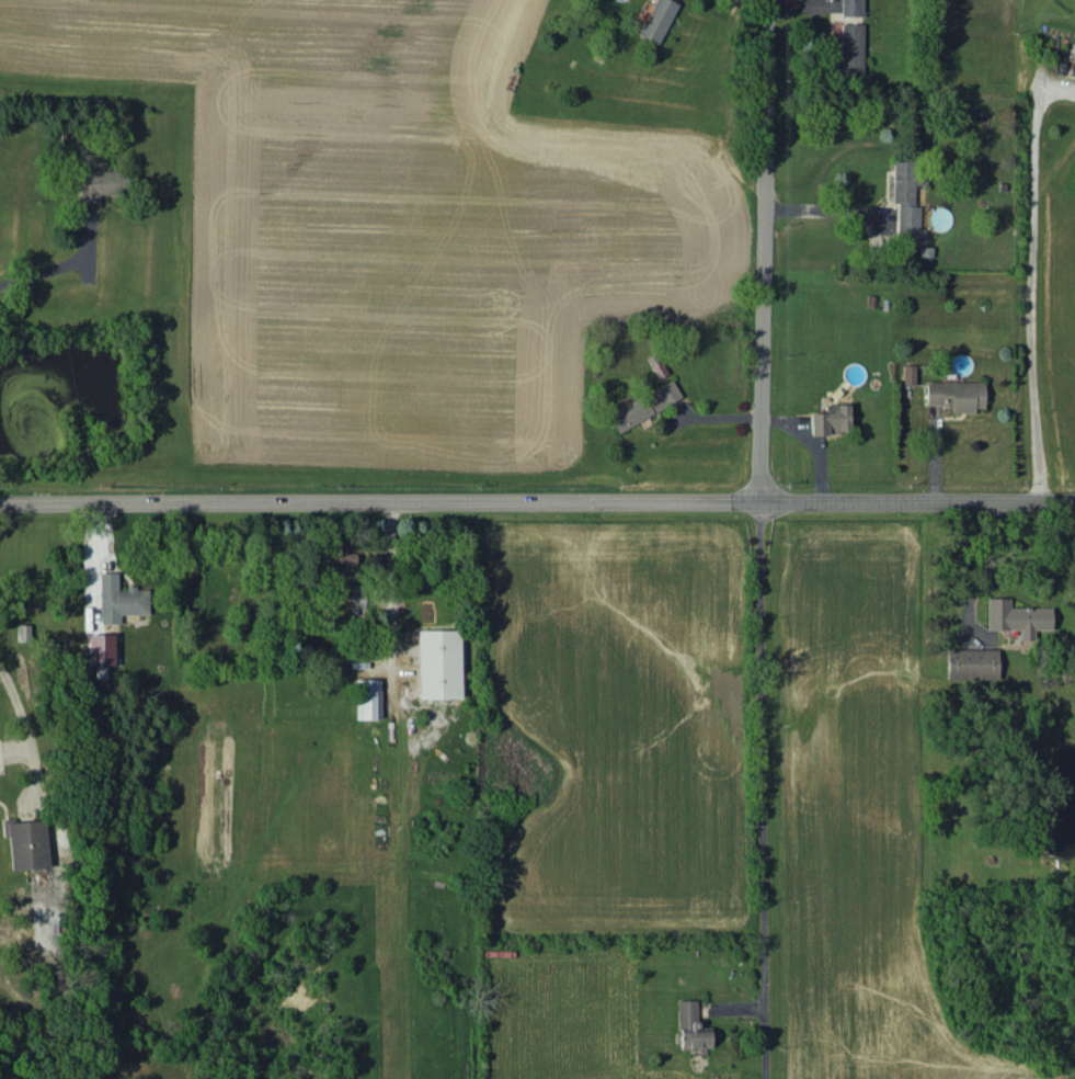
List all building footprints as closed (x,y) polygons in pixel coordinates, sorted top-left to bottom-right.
[(637,34),(656,44),(677,4),(669,0),(655,0),(637,34)] [(862,0),(841,0),(841,15),(862,15),(862,0)] [(862,73),(863,24),(841,23),(840,73),(862,73)] [(893,201),(897,201),(897,239),(925,239),(925,228),(919,228),(919,206),(914,205),(914,185),(926,185),(926,170),(914,170),(914,161),(893,161),(893,201)] [(99,203),(99,193),(127,194),(128,171),(81,170),(81,202),(99,203)] [(903,384),(914,384),(915,365),(903,365),(903,384)] [(608,414),(618,432),(682,397),(671,378),(608,414)] [(984,407),(984,382),(926,381),(925,406),(951,406),(951,412),(974,412),(974,407),(984,407)] [(849,404),(824,404),(824,412),(809,413),(809,433),(849,432),(849,404)] [(356,549),(330,549),(329,580),(355,580),(356,549)] [(99,572),(101,623),(120,623),(120,614),(149,613),(148,587),(118,588),(117,572),(99,572)] [(1052,607),(1010,608),(1010,598),(987,598),(987,630),(1020,629),(1020,639),(1034,639),(1034,630),(1052,629),(1052,607)] [(418,697),(461,698),(461,630),(418,630),(418,697)] [(114,634),(88,635),(89,666),(115,665),(114,634)] [(998,649),(947,649),(947,679),(998,679),(998,649)] [(380,679),(356,680),(356,719),(381,718),(380,679)] [(10,869),(48,867),(46,819),(8,821),(10,869)] [(711,1026),(697,1027),(697,1000),(678,1000),(679,1047),(711,1046),(711,1026)]
